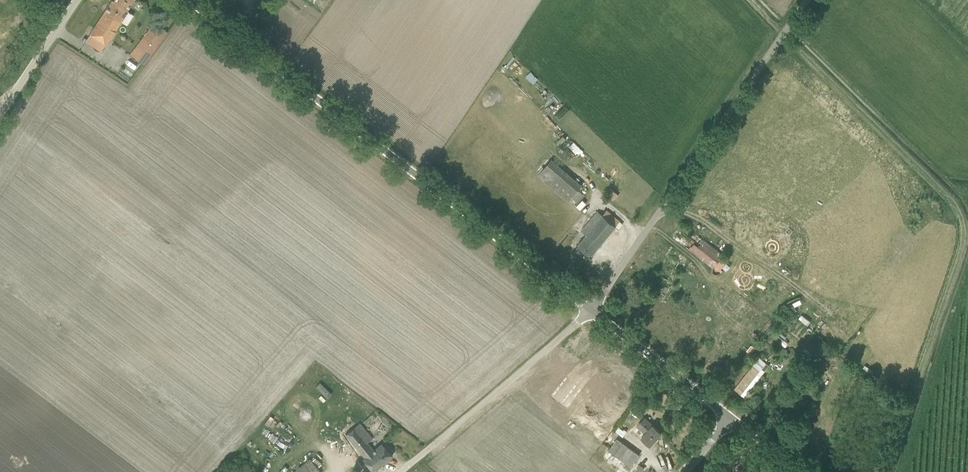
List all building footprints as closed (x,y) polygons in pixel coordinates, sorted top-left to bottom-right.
[(90,33),(107,44),(111,38),(116,31),(114,30),(128,10),(127,10),(129,6),(133,0),(114,0),(113,0),(112,0),(90,33)] [(323,9),(328,0),(309,0),(323,9)] [(155,22),(131,54),(143,64),(167,32),(155,22)] [(569,201),(571,199),(578,190),(582,185),(552,159),(538,174),(569,201)] [(607,210),(603,215),(598,211),(581,231),(586,235),(578,245),(591,256),(616,226),(619,228),(623,224),(607,210)] [(691,236),(684,249),(717,267),(724,254),(691,236)] [(668,277),(660,289),(666,293),(674,281),(668,277)] [(57,303),(64,310),(71,303),(63,296),(57,303)] [(801,319),(808,324),(810,320),(804,315),(801,319)] [(809,324),(790,323),(790,339),(808,340),(809,324)] [(735,389),(744,397),(768,365),(759,358),(735,389)] [(650,445),(662,433),(645,418),(639,424),(648,433),(643,439),(650,445)] [(367,443),(373,438),(360,423),(346,434),(365,457),(362,459),(373,471),(392,456),(381,443),(373,450),(367,443)] [(623,437),(626,433),(617,427),(614,431),(623,437)] [(277,431),(269,442),(287,456),(296,445),(277,431)] [(617,438),(608,450),(631,467),(640,455),(617,438)] [(293,471),(320,471),(317,468),(311,461),(310,459),(293,471)]
